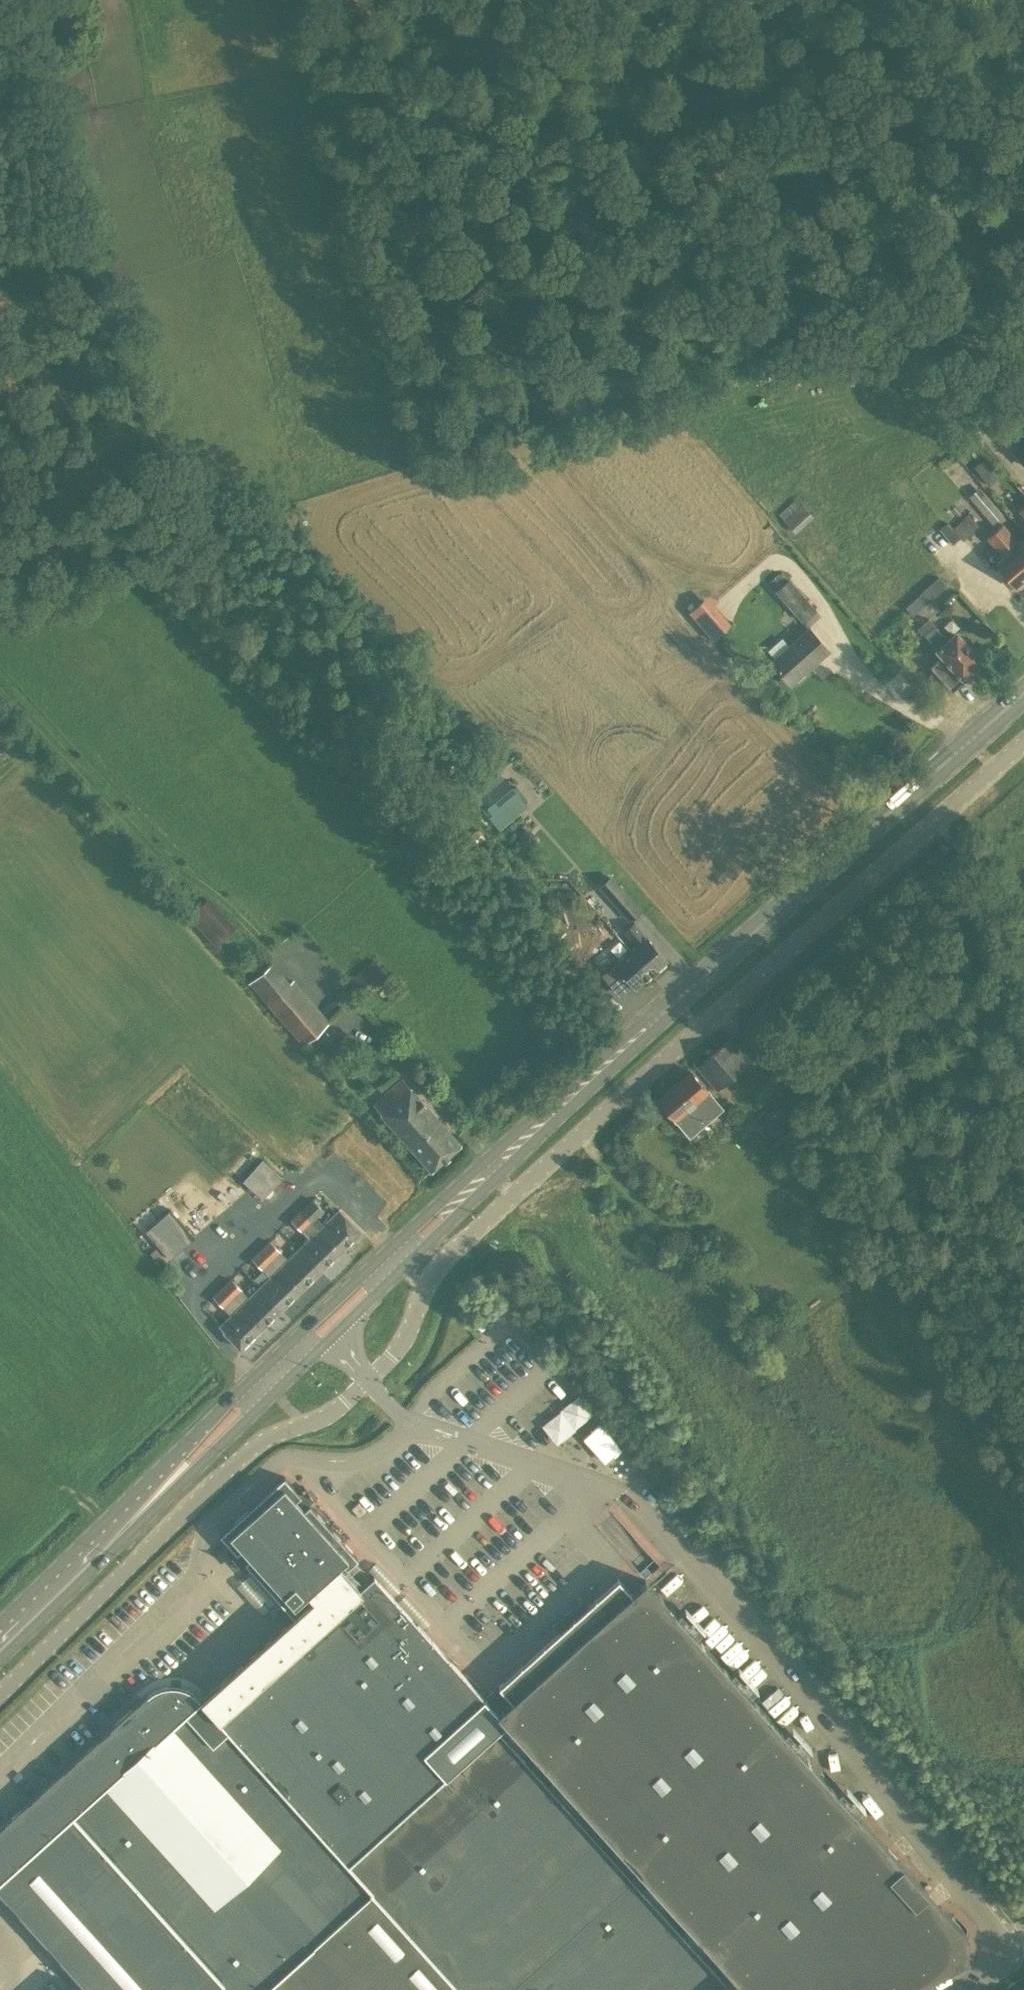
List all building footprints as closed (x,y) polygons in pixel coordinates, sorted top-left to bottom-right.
[(989,484),(999,476),(984,458),(974,466),(989,484)] [(979,486),(968,496),(992,523),(1003,514),(979,486)] [(779,514),(792,529),(810,513),(796,498),(779,514)] [(948,525),(963,540),(978,524),(963,509),(948,525)] [(995,531),(1023,564),(1023,539),(1020,543),(1003,524),(995,531)] [(995,531),(986,538),(1003,557),(996,564),(1016,587),(1023,580),(1023,564),(995,531)] [(786,574),(772,586),(802,622),(817,610),(786,574)] [(939,576),(905,607),(913,616),(946,585),(939,576)] [(688,611),(713,640),(731,624),(707,595),(688,611)] [(929,618),(918,628),(942,655),(943,654),(962,675),(962,674),(970,667),(972,670),(980,663),(977,660),(979,659),(956,633),(948,640),(929,618)] [(809,629),(772,661),(791,683),(828,651),(809,629)] [(943,654),(942,655),(930,666),(934,670),(928,675),(941,689),(947,685),(952,691),(965,678),(962,674),(962,675),(943,654)] [(519,794),(500,772),(475,792),(497,819),(503,826),(518,814),(508,803),(518,795),(519,794)] [(599,889),(615,906),(628,895),(612,877),(599,889)] [(222,913),(223,912),(209,896),(188,916),(215,945),(235,927),(222,913)] [(636,944),(630,949),(651,973),(666,960),(634,922),(625,930),(636,944)] [(651,973),(630,949),(625,954),(613,940),(603,949),(601,946),(591,953),(604,968),(613,960),(635,987),(651,973)] [(387,974),(374,958),(349,980),(362,995),(387,974)] [(295,979),(291,982),(273,962),(249,983),(303,1044),(330,1022),(295,979)] [(732,1036),(721,1045),(696,1067),(716,1090),(752,1061),(732,1036)] [(659,1100),(690,1134),(722,1106),(691,1072),(659,1100)] [(374,1104),(432,1169),(460,1143),(403,1078),(374,1104)] [(794,1126),(797,1124),(782,1105),(770,1115),(765,1109),(759,1115),(764,1120),(758,1125),(774,1143),(781,1137),(786,1143),(799,1132),(794,1126)] [(262,1159),(243,1180),(264,1198),(283,1177),(262,1159)] [(194,1191),(185,1196),(196,1216),(206,1210),(194,1191)] [(313,1198),(301,1210),(340,1249),(359,1230),(339,1209),(324,1224),(317,1216),(324,1210),(313,1198)] [(314,1233),(299,1248),(320,1269),(340,1249),(301,1210),(291,1219),(302,1230),(307,1226),(314,1233)] [(167,1259),(180,1248),(184,1245),(159,1217),(143,1231),(167,1259)] [(288,1254),(296,1245),(283,1233),(275,1242),(288,1254)] [(269,1241),(261,1249),(299,1289),(320,1269),(299,1248),(284,1262),(277,1255),(280,1252),(269,1241)] [(160,1252),(156,1247),(150,1252),(154,1257),(160,1252)] [(274,1272),(260,1286),(280,1307),(299,1289),(261,1249),(252,1258),(263,1269),(267,1265),(274,1272)] [(230,1279),(222,1287),(260,1327),(280,1307),(260,1286),(245,1300),(238,1293),(242,1290),(230,1279)] [(260,1327),(222,1287),(213,1296),(224,1307),(228,1303),(235,1310),(220,1325),(240,1346),(260,1327)] [(241,1558),(290,1612),(352,1552),(305,1500),(300,1505),(296,1500),(292,1496),(297,1491),(280,1472),(216,1530),(233,1549),(238,1544),(242,1549),(246,1553),(241,1558)] [(290,1612),(292,1614),(217,1681),(202,1694),(199,1698),(198,1697),(197,1695),(192,1691),(189,1689),(186,1688),(183,1686),(180,1685),(177,1685),(174,1684),(170,1684),(167,1685),(164,1685),(161,1686),(158,1687),(155,1688),(152,1690),(149,1692),(147,1694),(0,1826),(0,1893),(85,1987),(82,1989),(717,1989),(726,1982),(703,1957),(712,1949),(749,1989),(893,1989),(964,1954),(969,1936),(642,1574),(627,1587),(615,1574),(588,1598),(496,1682),(508,1695),(494,1708),(371,1572),(356,1585),(340,1567),(354,1554),(352,1552),(290,1612)]
